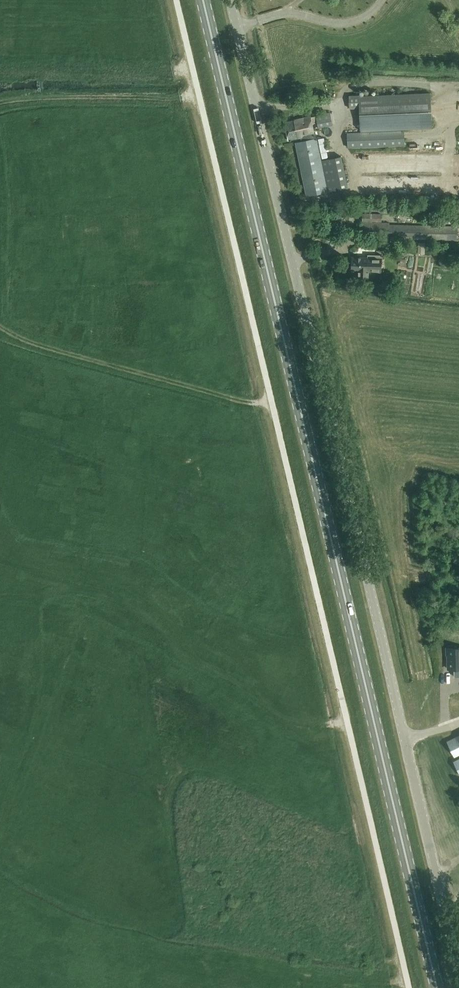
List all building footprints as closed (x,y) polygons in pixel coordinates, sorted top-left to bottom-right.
[(361,130),(407,129),(432,127),(431,92),(349,96),(349,108),(360,108),(361,130)] [(296,142),(307,195),(347,187),(341,156),(321,160),(317,138),(315,138),(313,129),(312,123),(317,122),(318,128),(333,125),(330,111),(315,114),(316,115),(311,117),(310,116),(284,122),(288,139),(301,137),(302,141),(296,142)] [(403,131),(347,133),(348,147),(404,145),(403,131)] [(363,222),(382,222),(382,213),(362,213),(362,221),(363,221),(363,222)] [(445,214),(445,223),(456,223),(456,214),(445,214)] [(457,240),(458,226),(389,224),(389,222),(382,222),(363,222),(362,237),(457,240)] [(375,271),(376,263),(382,263),(382,255),(376,255),(367,255),(367,257),(352,257),(351,271),(368,271),(375,271)] [(458,668),(458,647),(446,647),(447,654),(448,654),(448,668),(458,668)] [(446,741),(454,756),(458,753),(458,734),(446,741)]
